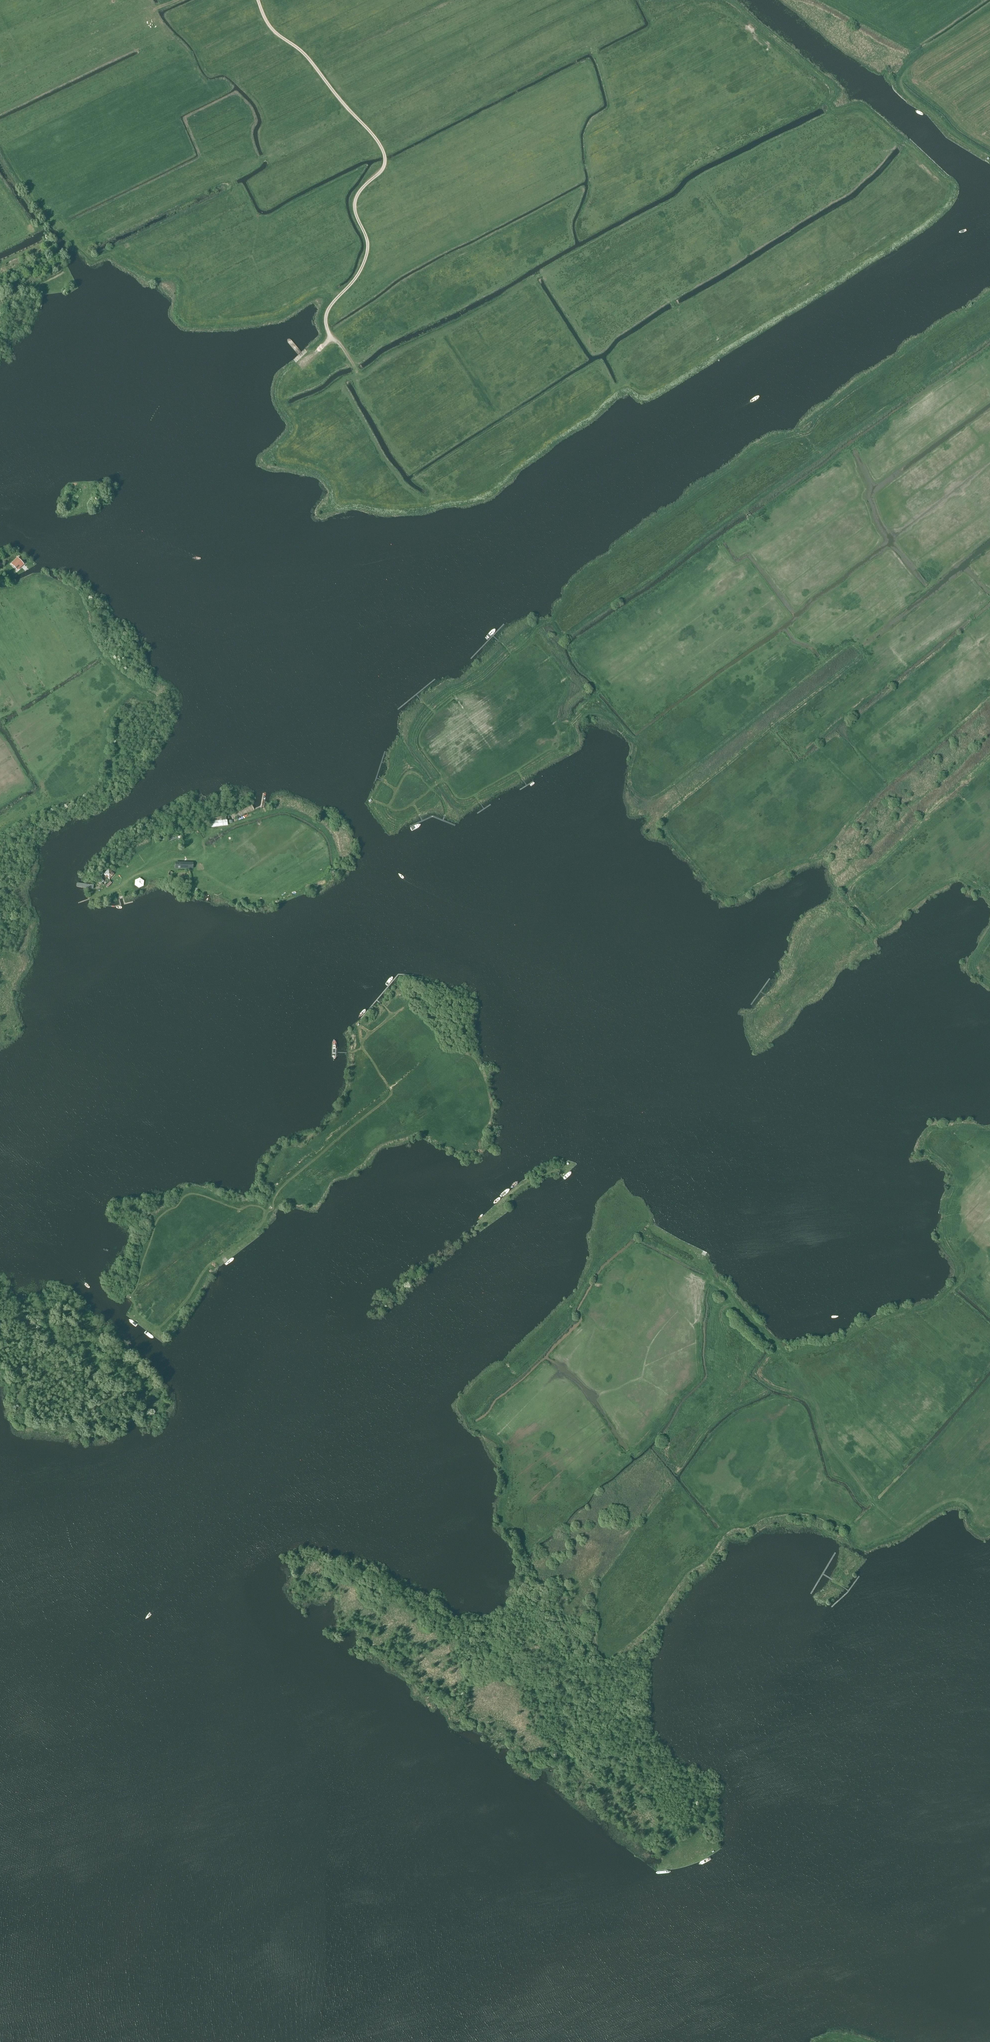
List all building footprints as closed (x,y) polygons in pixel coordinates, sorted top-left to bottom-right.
[(18,559),(12,565),(17,571),(20,568),(21,567),(19,565),(21,563),(18,559)] [(210,826),(227,825),(227,816),(214,816),(214,820),(209,820),(210,826)] [(110,879),(115,873),(109,867),(103,873),(110,879)]
